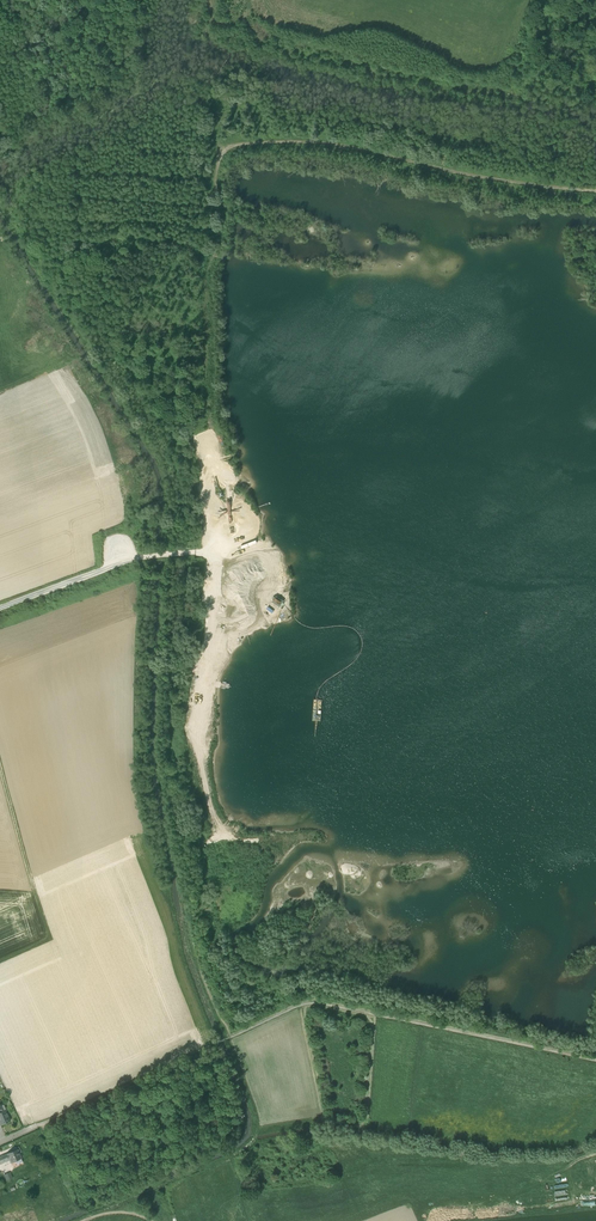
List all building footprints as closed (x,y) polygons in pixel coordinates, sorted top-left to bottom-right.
[(210,622),(221,624),(224,607),(213,605),(210,622)] [(1,1125),(10,1121),(5,1111),(6,1110),(3,1103),(0,1105),(0,1109),(1,1112),(0,1112),(0,1122),(1,1125)] [(11,1163),(17,1160),(21,1158),(18,1149),(7,1154),(4,1155),(7,1161),(10,1160),(11,1163)] [(4,1174),(7,1180),(13,1178),(10,1171),(4,1174)]
